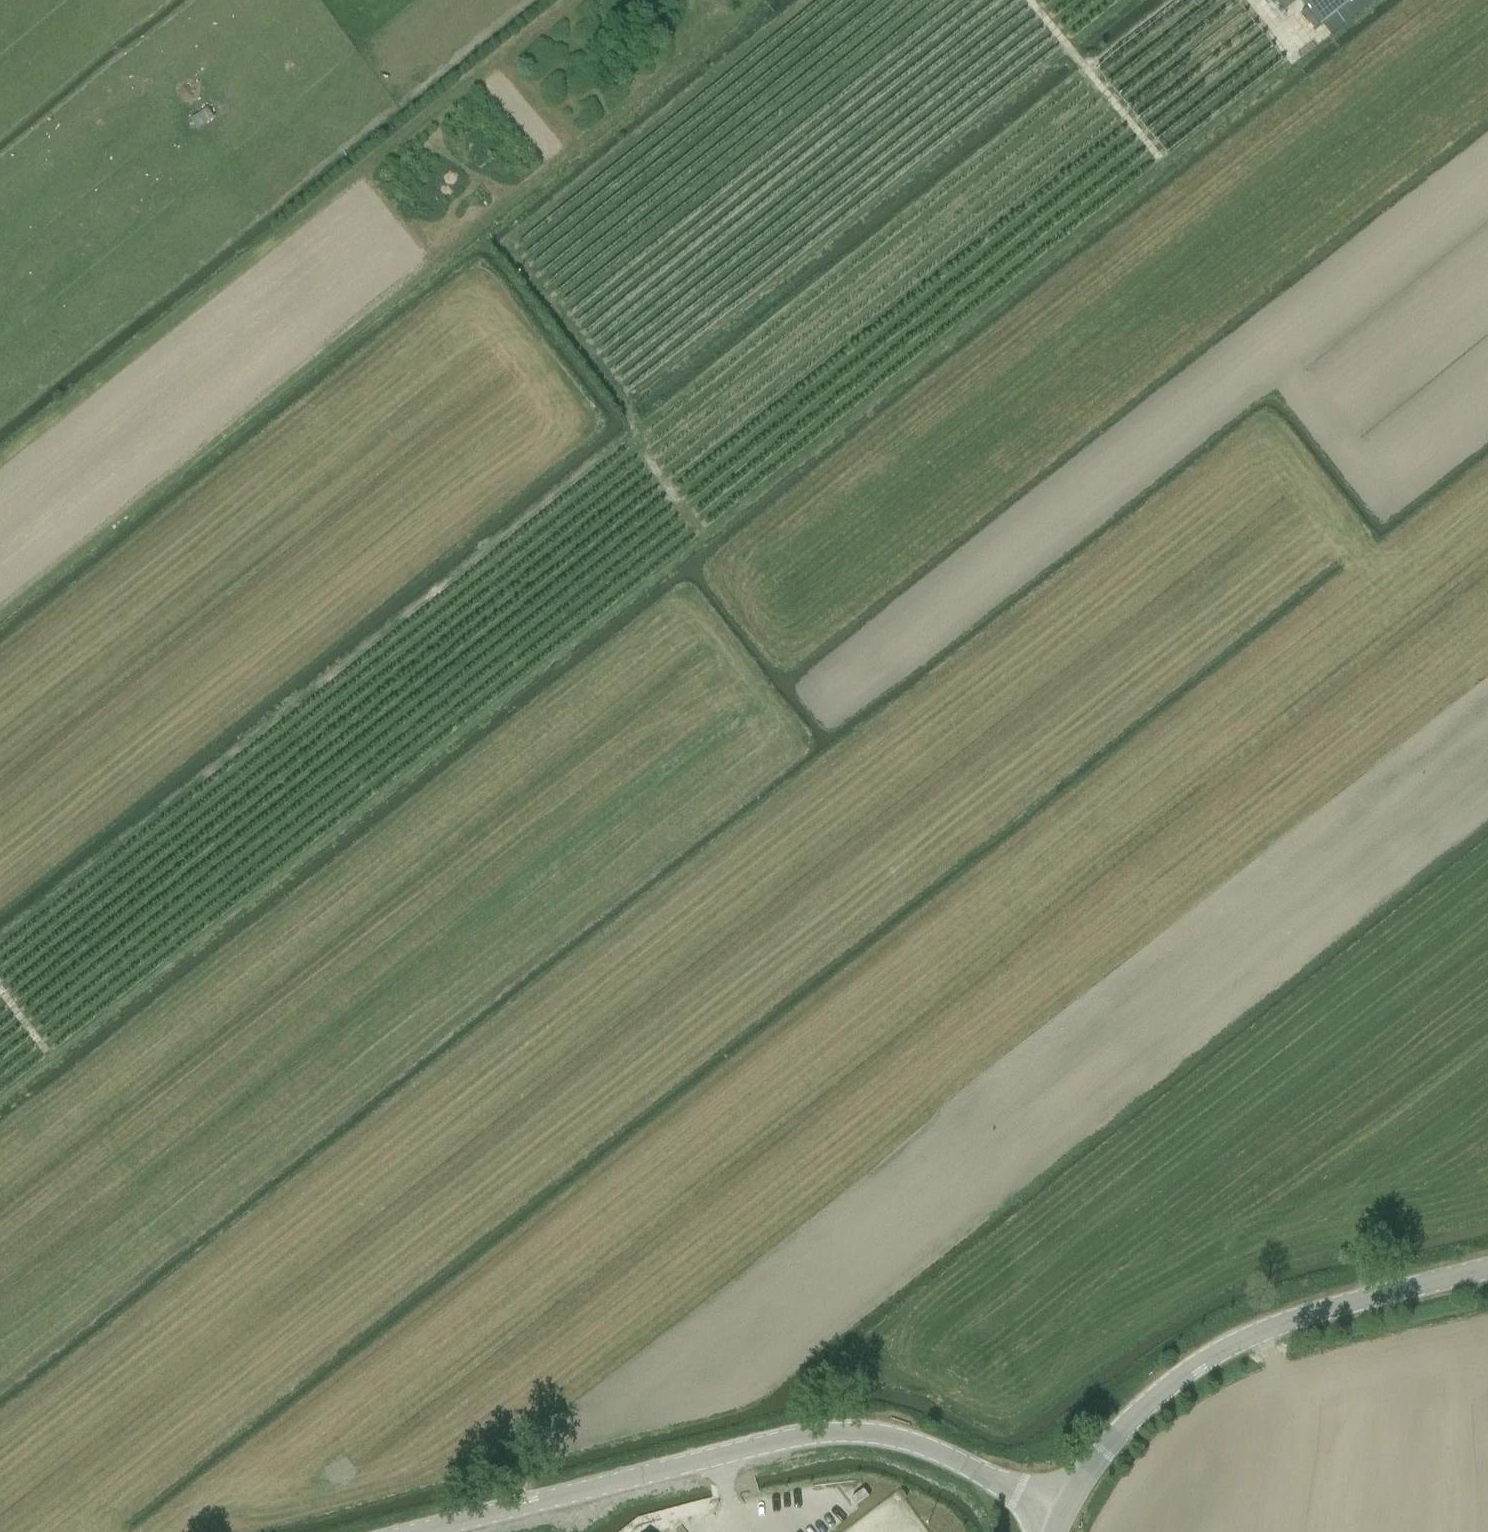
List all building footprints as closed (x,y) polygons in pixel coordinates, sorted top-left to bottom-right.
[(1285,12),(1301,0),(1275,0),(1285,12)] [(1321,25),(1353,0),(1301,0),(1321,25)] [(1314,31),(1321,25),(1307,8),(1300,14),(1314,31)] [(858,1506),(869,1497),(864,1489),(852,1498),(858,1506)] [(925,1526),(930,1522),(924,1514),(919,1518),(925,1526)]
